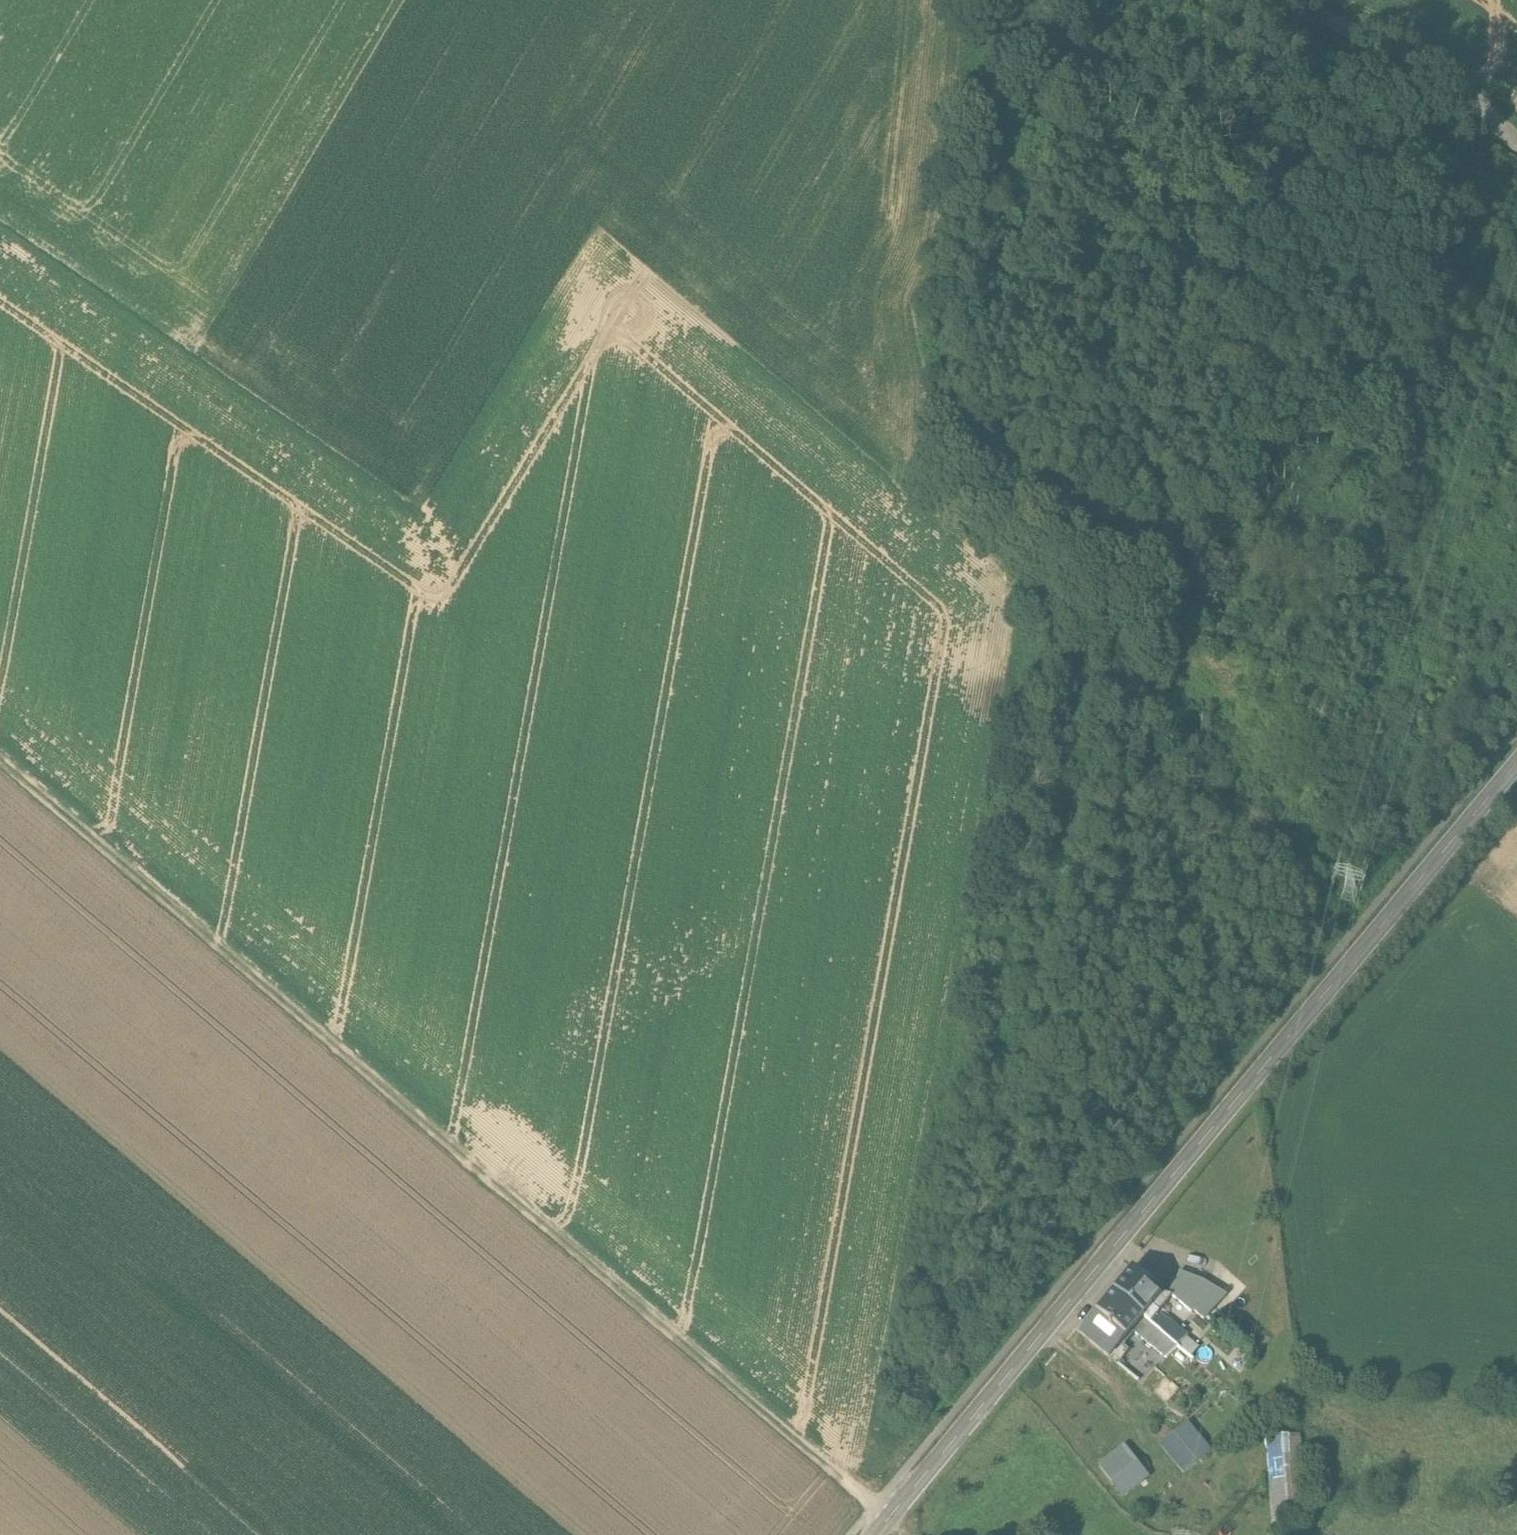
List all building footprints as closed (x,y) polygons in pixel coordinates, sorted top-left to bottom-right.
[(1180,1266),(1164,1293),(1206,1319),(1223,1291),(1180,1266)] [(1161,1294),(1133,1271),(1115,1293),(1143,1316),(1151,1306),(1161,1294)] [(1115,1293),(1097,1314),(1124,1337),(1132,1328),(1143,1316),(1115,1293)] [(1187,1336),(1151,1306),(1143,1316),(1161,1331),(1177,1345),(1187,1336)] [(1124,1337),(1097,1314),(1081,1333),(1109,1356),(1124,1338),(1124,1337)] [(1161,1331),(1143,1316),(1132,1328),(1150,1344),(1161,1331)] [(1161,1331),(1150,1344),(1165,1357),(1177,1345),(1161,1331)] [(1153,1363),(1124,1338),(1109,1356),(1138,1381),(1153,1363)] [(1165,1357),(1154,1367),(1165,1376),(1188,1354),(1177,1345),(1165,1357)] [(1156,1401),(1150,1406),(1157,1413),(1164,1407),(1156,1401)] [(1266,1434),(1268,1512),(1300,1511),(1298,1433),(1266,1434)] [(1028,1520),(1040,1534),(1043,1534),(1137,1461),(1125,1445),(1028,1520)]
